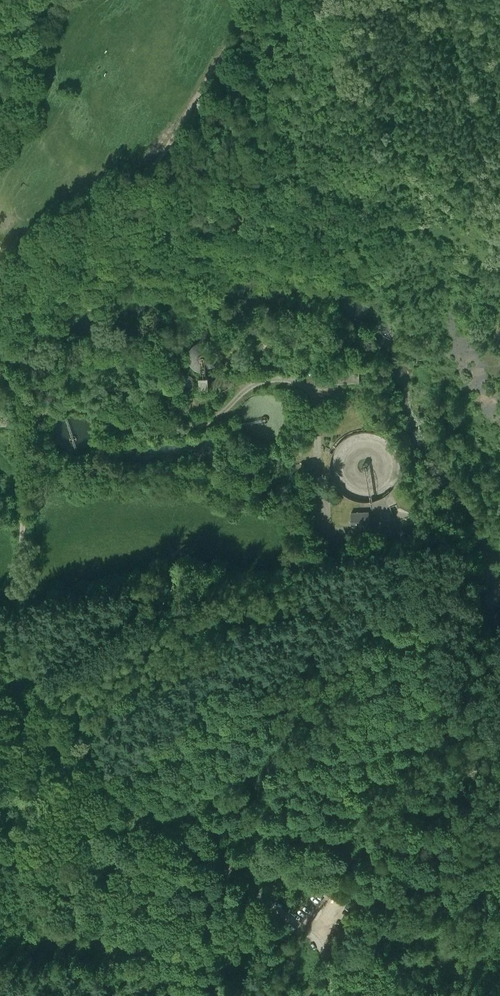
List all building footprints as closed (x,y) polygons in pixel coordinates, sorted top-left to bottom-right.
[(207,374),(197,375),(198,387),(207,386),(207,374)] [(245,461),(235,461),(236,475),(245,475),(245,461)] [(369,511),(351,512),(352,524),(355,523),(355,527),(363,527),(367,523),(369,523),(369,511)]
